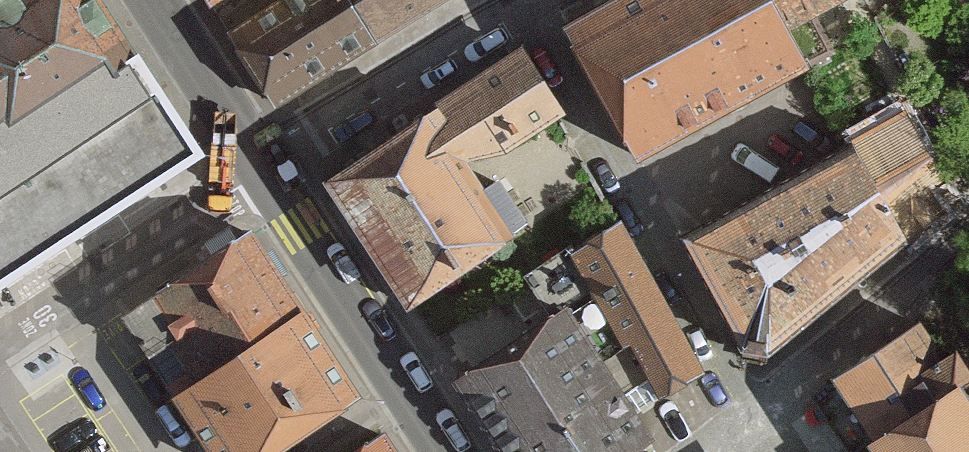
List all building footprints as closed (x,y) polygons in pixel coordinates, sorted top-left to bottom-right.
[(101,0),(0,0),(0,279),(199,152),(101,0)] [(206,11),(223,0),(199,0),(206,11)] [(223,27),(274,108),(369,49),(338,0),(267,0),(223,27)] [(369,49),(447,0),(338,0),(369,49)] [(568,30),(638,156),(805,65),(769,0),(622,0),(568,30)] [(805,65),(831,52),(811,9),(828,0),(769,0),(805,65)] [(427,114),(459,159),(492,152),(559,107),(524,52),(427,114)] [(459,159),(427,114),(327,182),(408,304),(514,237),(459,159)] [(909,115),(861,142),(910,234),(958,194),(909,115)] [(682,240),(744,346),(768,351),(910,234),(861,142),(682,240)] [(706,371),(615,226),(570,254),(650,382),(661,399),(706,371)] [(246,234),(125,316),(178,395),(300,314),(246,234)] [(459,379),(505,451),(631,451),(650,440),(624,398),(650,382),(570,254),(528,280),(553,320),(459,379)] [(178,395),(216,451),(272,451),(355,396),(300,314),(178,395)] [(861,451),(960,392),(920,326),(821,386),(861,451)] [(960,392),(861,451),(968,451),(968,407),(960,392)] [(349,451),(386,451),(374,435),(349,451)]
